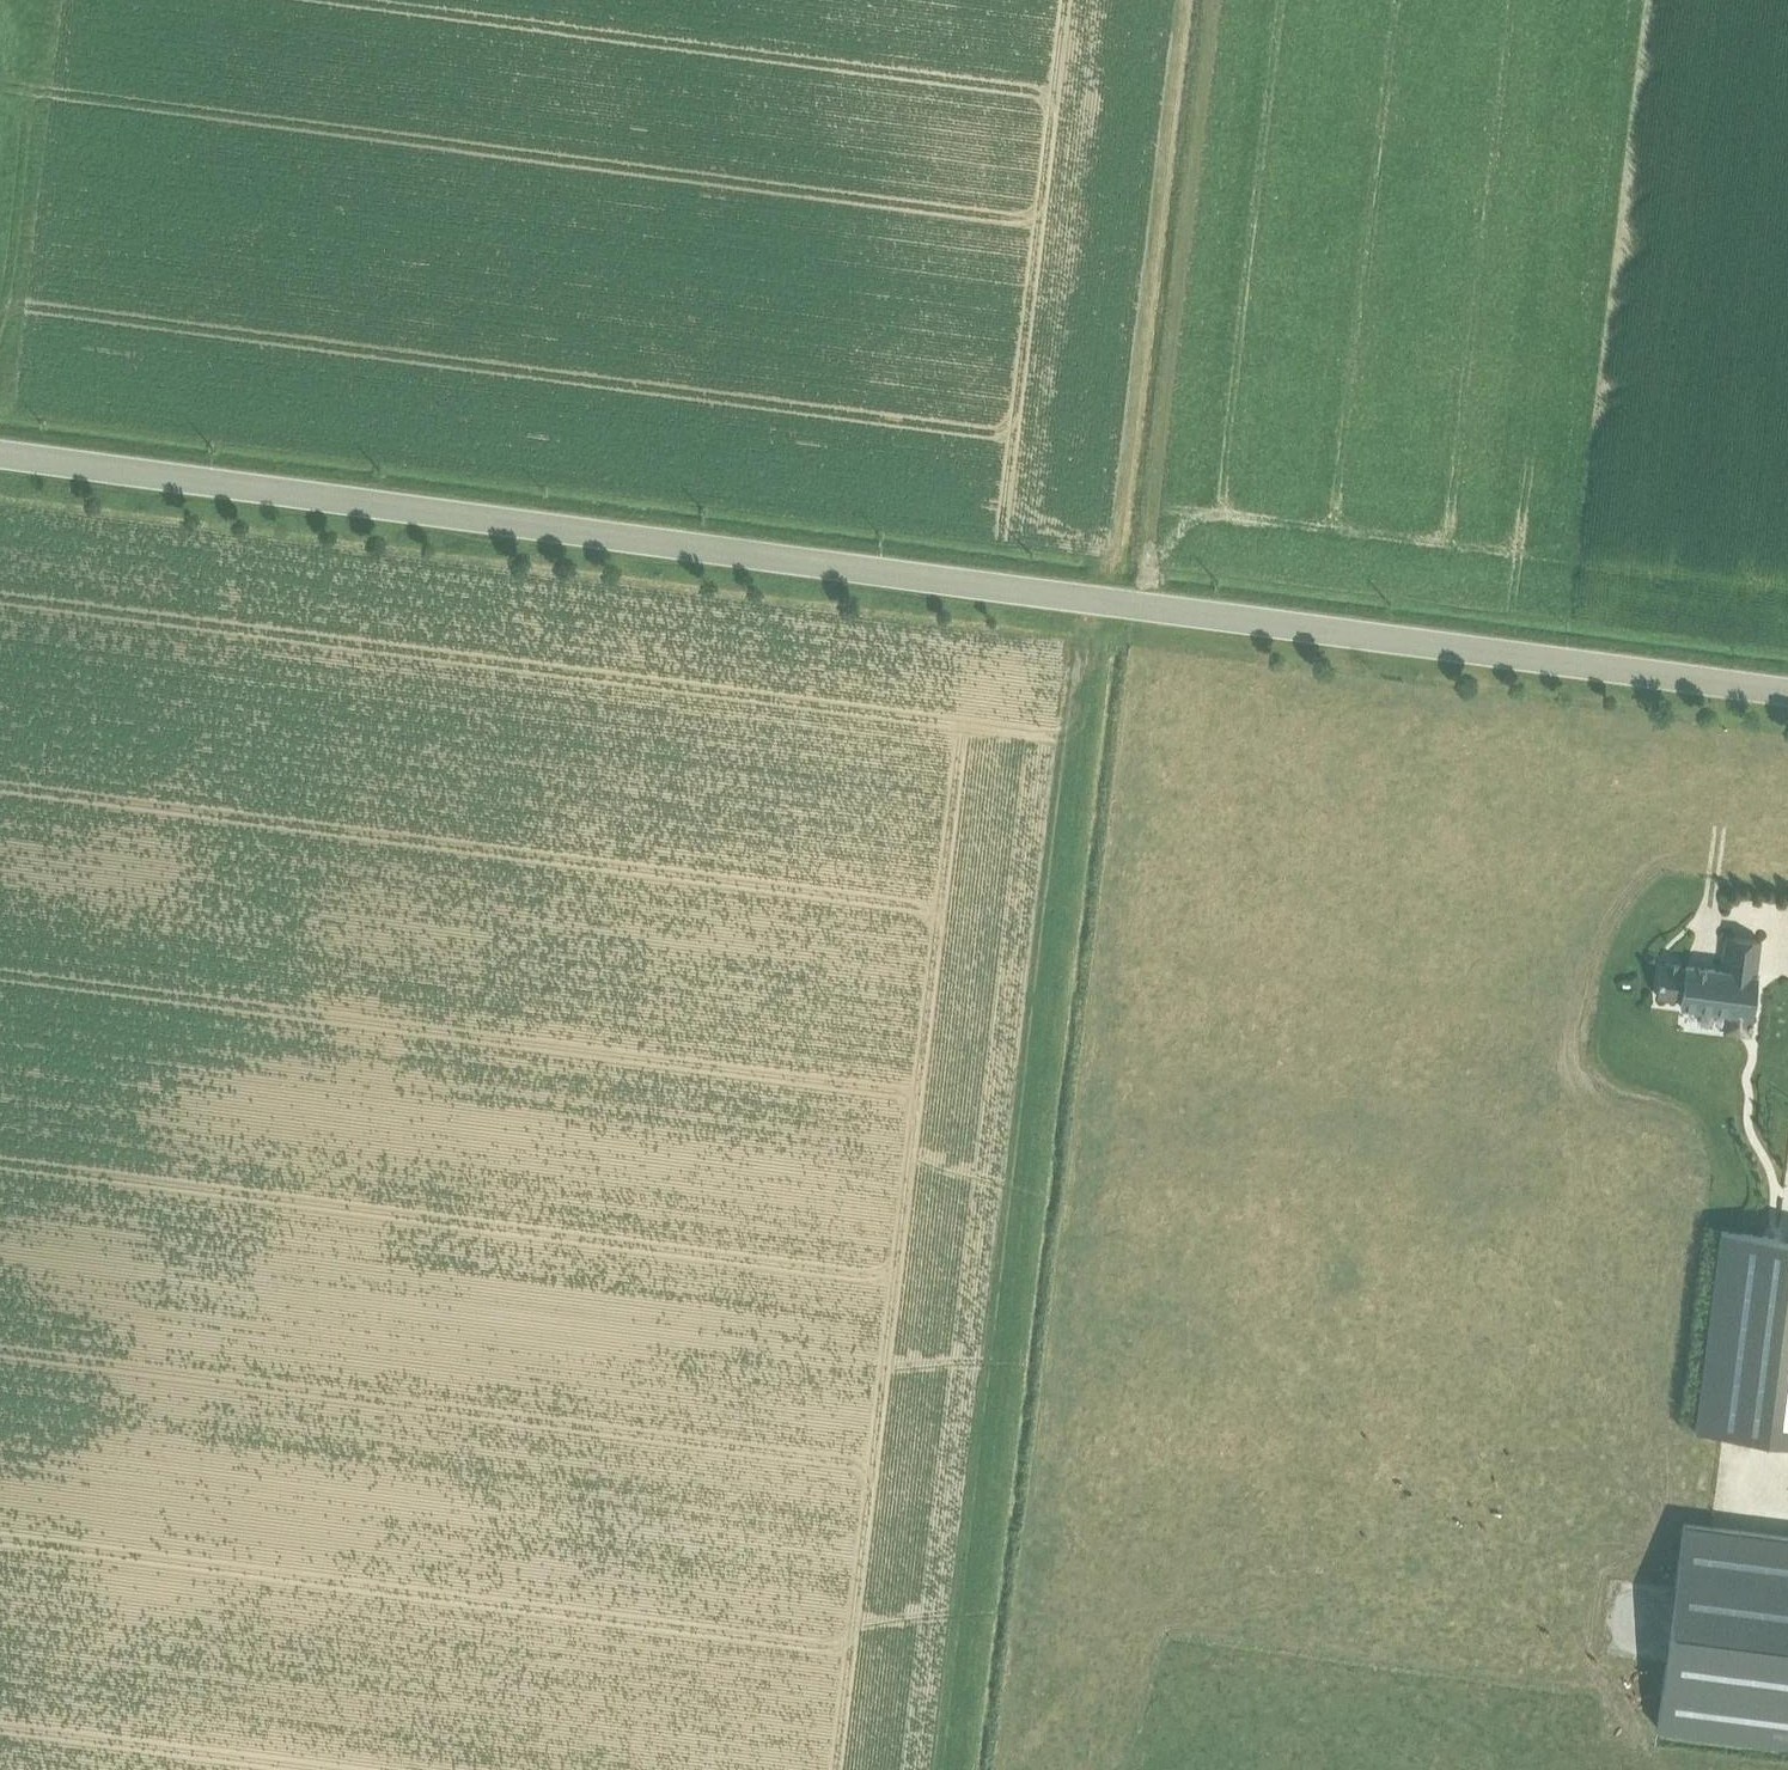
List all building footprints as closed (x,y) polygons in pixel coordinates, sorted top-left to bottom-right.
[(1661,964),(1656,995),(1682,999),(1681,1007),(1726,1013),(1724,1032),(1750,1035),(1758,974),(1756,974),(1760,940),(1726,935),(1721,969),(1685,965),(1685,967),(1680,966),(1680,962),(1666,960),(1666,965),(1661,964)] [(1699,1428),(1787,1439),(1787,1238),(1723,1229),(1699,1428)] [(1659,1727),(1787,1744),(1787,1537),(1686,1524),(1659,1727)]
